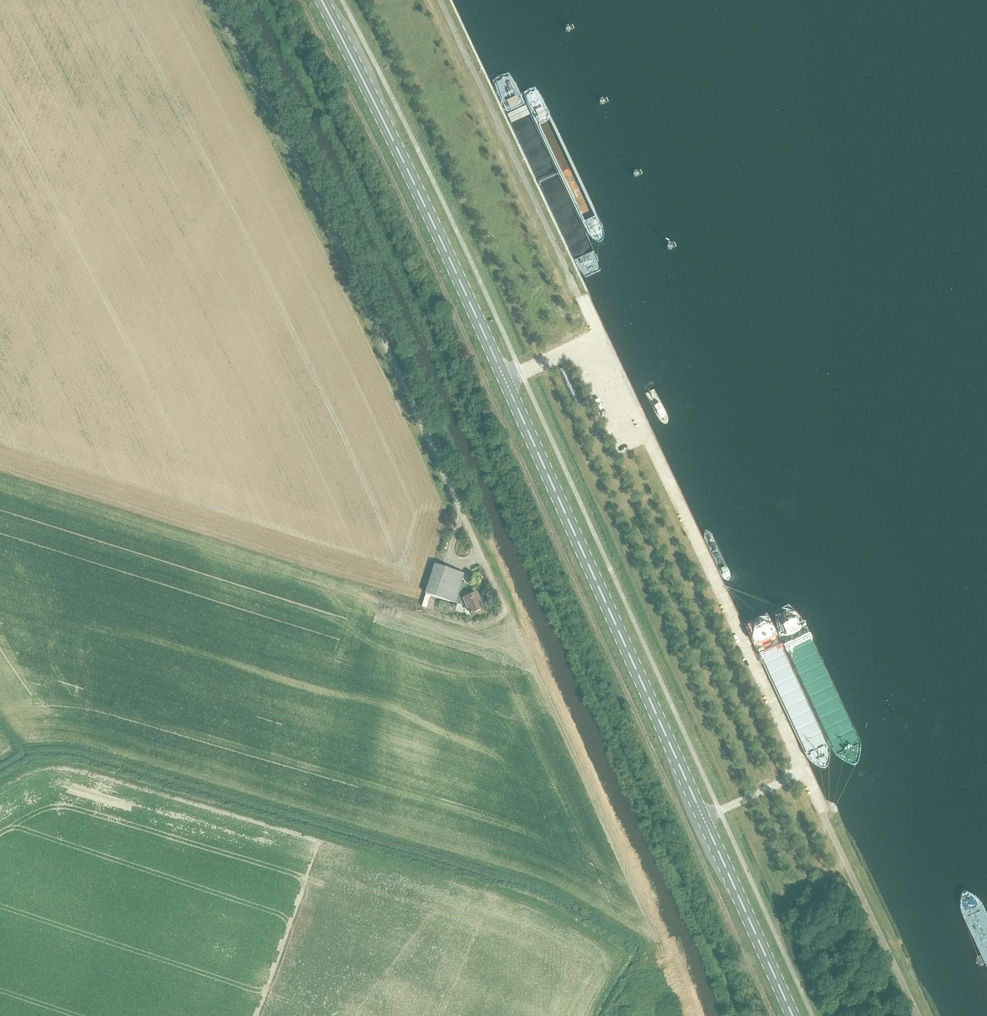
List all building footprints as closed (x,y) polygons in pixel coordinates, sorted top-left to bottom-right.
[(434,564),(425,594),(460,605),(467,584),(461,582),(463,573),(434,564)] [(464,598),(470,614),(482,608),(476,593),(464,598)]
